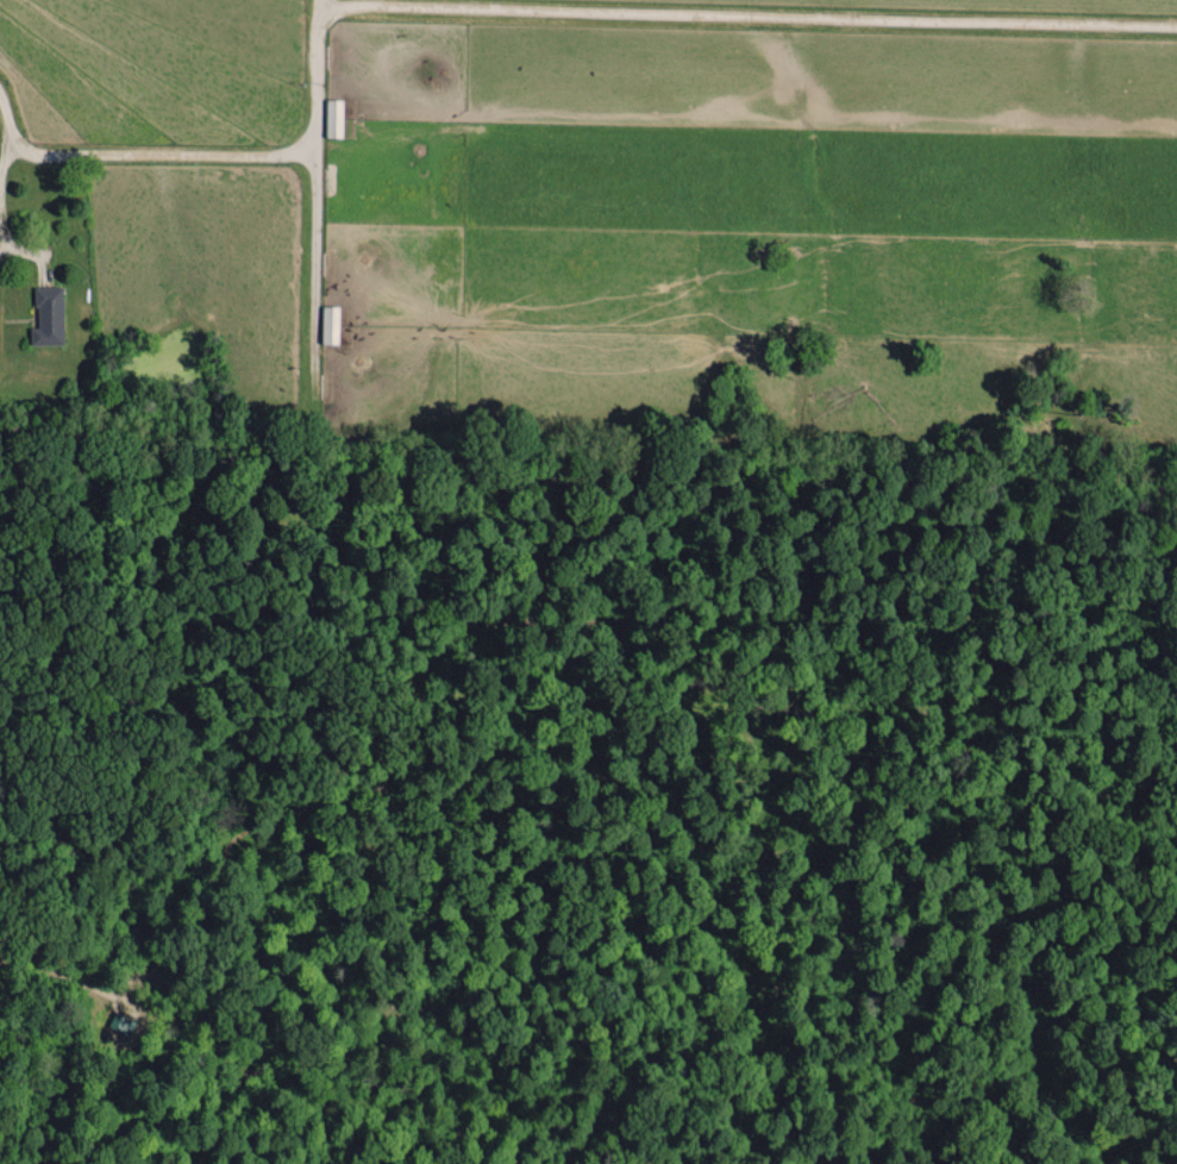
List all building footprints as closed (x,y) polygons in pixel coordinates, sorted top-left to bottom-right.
[(326,136),(342,136),(342,98),(326,98),(326,136)] [(63,343),(62,286),(36,286),(37,326),(31,326),(31,343),(63,343)] [(339,305),(323,305),(322,343),(338,343),(339,305)]
